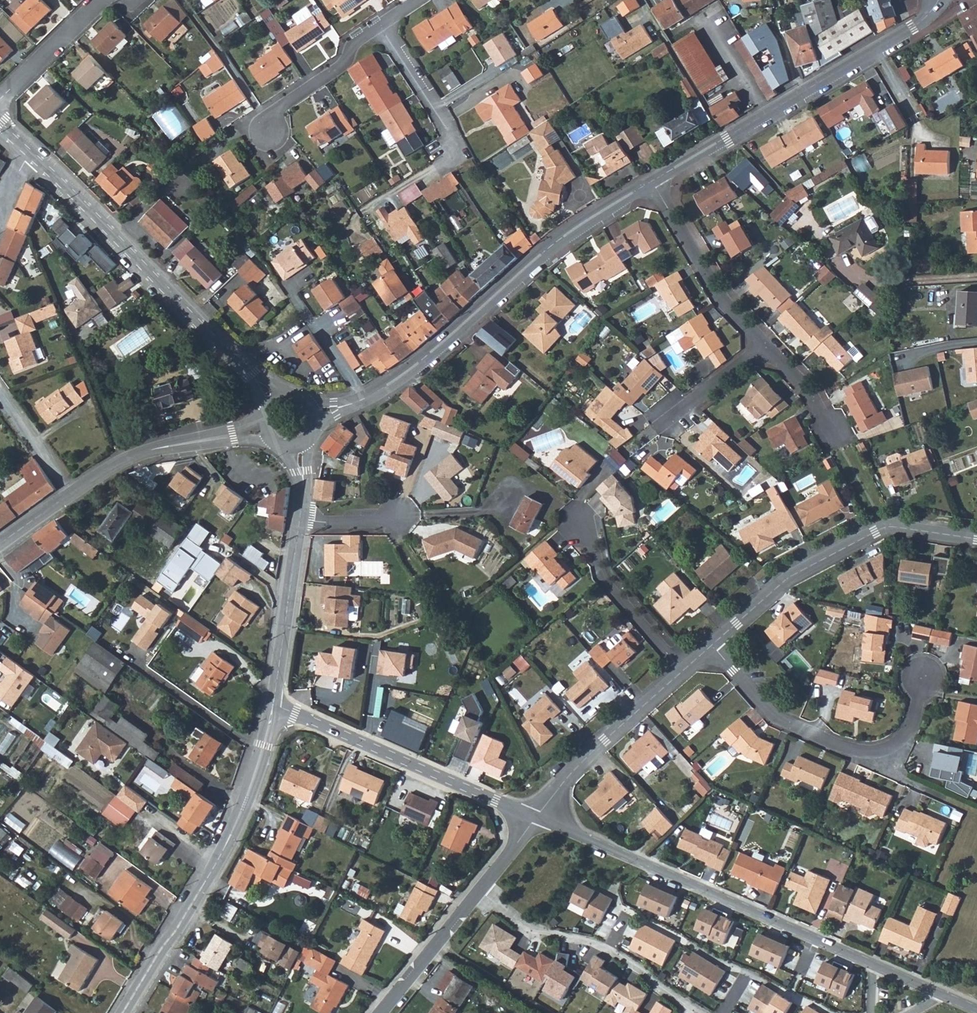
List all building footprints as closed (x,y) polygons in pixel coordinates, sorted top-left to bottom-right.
[(35,28),(53,11),(43,0),(32,0),(19,12),(35,28)] [(190,16),(178,0),(174,0),(168,6),(182,23),(190,16)] [(325,2),(332,12),(338,8),(345,18),(370,2),(369,0),(328,0),(325,2)] [(501,3),(506,0),(475,0),(482,10),(490,5),(494,11),(503,5),(501,3)] [(642,8),(637,0),(630,0),(601,19),(607,29),(642,8)] [(658,9),(669,30),(719,0),(672,0),(658,9)] [(804,7),(810,27),(820,62),(822,69),(844,56),(841,52),(858,42),(875,32),(859,5),(845,13),(848,18),(840,23),(836,12),(833,0),(829,0),(804,7)] [(893,0),(871,0),(874,7),(871,8),(873,17),(876,15),(883,33),(897,24),(895,17),(898,16),(893,0)] [(458,21),(467,15),(459,3),(450,9),(458,21)] [(146,25),(161,41),(182,23),(168,6),(146,25)] [(293,16),(299,25),(312,15),(307,7),(293,16)] [(262,15),(277,39),(286,33),(270,9),(262,15)] [(458,37),(475,27),(467,15),(458,21),(450,9),(432,21),(431,20),(416,30),(431,52),(456,35),(458,37)] [(974,9),(962,17),(976,45),(976,18),(974,9)] [(848,18),(845,13),(843,10),(836,12),(840,23),(848,18)] [(531,26),(541,41),(564,26),(554,11),(531,26)] [(19,12),(12,19),(28,35),(35,28),(19,12)] [(323,30),(331,24),(323,12),(315,17),(313,15),(312,15),(299,25),(286,33),(291,41),(298,52),(312,43),(311,42),(325,32),(323,30)] [(122,52),(119,48),(129,39),(115,24),(95,42),(113,61),(122,52)] [(756,33),(746,40),(768,76),(777,91),(792,81),(780,42),(769,25),(756,33)] [(626,31),(612,39),(626,60),(655,43),(644,26),(629,35),(626,31)] [(801,67),(820,62),(810,27),(790,33),(801,67)] [(286,33),(277,39),(280,43),(283,46),(291,41),(286,33)] [(705,96),(726,83),(718,70),(696,33),(674,46),(705,96)] [(503,34),(485,45),(498,67),(505,63),(516,56),(517,55),(503,34)] [(13,51),(0,37),(0,64),(13,51)] [(758,83),(768,76),(746,40),(735,47),(758,83)] [(276,75),(293,62),(283,46),(280,43),(272,48),(274,50),(258,61),(260,63),(251,69),(263,87),(277,77),(276,75)] [(658,62),(672,53),(667,43),(653,52),(658,62)] [(920,74),(927,87),(939,80),(941,82),(967,67),(966,64),(976,58),(976,57),(970,44),(957,51),(956,49),(930,65),(931,67),(920,74)] [(563,51),(566,55),(576,49),(574,45),(563,51)] [(202,62),(205,67),(208,64),(218,56),(215,52),(202,62)] [(347,71),(351,77),(363,69),(364,71),(376,62),(371,55),(347,71)] [(103,91),(115,79),(94,56),(76,74),(90,89),(95,84),(103,91)] [(216,75),(226,67),(218,56),(208,64),(216,75)] [(505,63),(509,69),(520,62),(516,56),(505,63)] [(358,85),(380,116),(381,115),(402,101),(396,92),(394,94),(387,86),(384,81),(386,79),(380,70),(381,70),(376,62),(364,71),(363,69),(351,77),(358,86),(358,85)] [(525,73),(532,85),(546,76),(539,65),(525,73)] [(440,73),(457,98),(467,92),(451,67),(440,73)] [(731,80),(723,67),(718,70),(726,83),(731,80)] [(705,125),(704,124),(714,119),(684,71),(676,76),(694,105),(695,105),(698,111),(669,127),(671,131),(662,137),(668,146),(689,134),(692,138),(697,134),(695,131),(705,125)] [(779,95),(777,91),(768,76),(758,83),(770,100),(779,95)] [(226,109),(228,112),(247,99),(235,80),(205,100),(216,116),(226,109)] [(868,83),(820,111),(831,129),(847,119),(844,114),(862,104),(874,97),(876,96),(868,83)] [(488,123),(494,118),(497,117),(503,125),(500,127),(508,139),(506,141),(510,147),(524,137),(520,131),(528,127),(516,107),(524,103),(513,85),(500,93),(501,95),(479,108),(488,123)] [(31,106),(47,122),(66,104),(50,88),(31,106)] [(714,109),(725,127),(741,118),(738,113),(741,111),(738,105),(742,102),(738,94),(729,98),(729,100),(714,109)] [(951,95),(932,106),(937,115),(956,103),(951,95)] [(874,97),(862,104),(870,118),(882,111),(874,97)] [(408,110),(402,101),(381,115),(390,129),(400,142),(400,143),(418,130),(406,112),(408,110)] [(350,120),(339,106),(308,127),(321,146),(330,140),(330,142),(344,132),(346,135),(355,129),(354,127),(352,124),(350,120)] [(909,127),(907,124),(901,113),(897,106),(883,115),(885,119),(880,122),(889,137),(909,127)] [(216,116),(218,118),(228,112),(226,109),(216,116)] [(901,113),(907,124),(912,122),(914,120),(907,109),(901,113)] [(352,124),(354,127),(358,124),(354,117),(350,120),(352,124)] [(497,117),(494,118),(500,127),(503,125),(497,117)] [(209,119),(197,128),(207,143),(219,134),(209,119)] [(536,143),(547,159),(559,152),(554,145),(563,140),(551,120),(532,133),(538,142),(536,143)] [(798,132),(791,136),(765,151),(776,170),(829,139),(817,120),(798,132)] [(618,137),(621,141),(629,153),(647,141),(637,125),(618,137)] [(520,131),(524,137),(532,133),(528,127),(520,131)] [(392,147),(400,142),(390,129),(383,134),(392,147)] [(109,158),(107,157),(96,146),(80,130),(64,145),(92,174),(109,158)] [(623,170),(635,162),(629,153),(621,141),(613,147),(605,135),(588,147),(594,158),(601,153),(605,154),(608,159),(605,162),(604,166),(612,177),(618,173),(617,171),(619,169),(623,170)] [(96,146),(107,157),(111,154),(100,143),(96,146)] [(927,146),(918,146),(918,174),(950,175),(950,152),(927,152),(927,146)] [(561,150),(559,152),(547,159),(545,160),(550,169),(547,181),(545,181),(541,200),(537,203),(537,205),(533,208),(532,213),(536,218),(541,219),(557,209),(558,205),(562,205),(566,186),(578,178),(561,150)] [(218,162),(236,189),(254,176),(247,167),(246,168),(234,151),(218,162)] [(161,167),(160,170),(166,176),(171,171),(158,159),(153,165),(161,167)] [(763,192),(772,184),(749,159),(731,177),(739,186),(744,191),(754,182),(763,192)] [(470,174),(479,168),(478,167),(474,160),(465,166),(470,174)] [(847,161),(815,178),(805,184),(809,190),(850,167),(847,161)] [(301,185),(302,187),(312,181),(302,164),(285,174),(287,177),(268,188),(279,204),(297,194),(294,189),(301,185)] [(161,167),(153,165),(150,167),(156,173),(160,170),(161,167)] [(121,173),(113,166),(99,180),(125,207),(143,189),(142,182),(136,179),(131,184),(129,182),(134,177),(126,168),(121,173)] [(734,189),(739,186),(728,175),(726,176),(734,189)] [(446,176),(439,181),(441,184),(447,194),(454,189),(446,176)] [(734,189),(726,176),(717,182),(695,195),(707,215),(739,196),(734,189)] [(603,182),(589,179),(595,188),(603,182)] [(439,181),(423,191),(424,193),(425,194),(430,202),(437,198),(438,200),(447,194),(441,184),(439,181)] [(37,187),(32,183),(20,208),(36,218),(49,191),(40,184),(37,187)] [(406,206),(425,194),(424,193),(423,191),(418,183),(399,195),(406,206)] [(787,194),(791,197),(797,204),(812,196),(809,190),(805,184),(787,194)] [(791,197),(787,201),(798,211),(800,209),(797,204),(791,197)] [(163,201),(142,224),(170,250),(191,228),(163,201)] [(780,227),(798,211),(787,201),(770,217),(780,227)] [(918,205),(907,205),(906,222),(918,223),(918,205)] [(29,235),(36,218),(20,208),(15,216),(11,226),(29,235)] [(391,217),(385,221),(398,242),(411,234),(419,246),(428,239),(408,208),(402,213),(393,219),(391,217)] [(391,217),(393,219),(402,213),(400,211),(391,217)] [(964,233),(968,232),(970,254),(976,253),(976,211),(962,212),(964,233)] [(514,224),(518,222),(511,214),(508,216),(514,224)] [(834,235),(851,249),(852,249),(859,246),(865,257),(880,249),(873,234),(879,231),(880,228),(876,218),(872,217),(834,235)] [(740,218),(730,224),(734,230),(744,224),(740,218)] [(643,255),(661,244),(649,223),(636,220),(621,229),(624,235),(612,242),(623,262),(632,257),(629,251),(638,246),(643,255)] [(734,230),(730,224),(727,220),(714,228),(721,239),(725,237),(737,255),(755,243),(744,224),(734,230)] [(510,224),(502,230),(508,237),(516,231),(510,224)] [(28,236),(29,235),(11,226),(7,236),(0,251),(0,263),(13,269),(28,236)] [(60,238),(55,243),(63,255),(68,250),(79,261),(89,251),(94,255),(92,256),(108,274),(118,265),(97,243),(96,244),(85,234),(70,248),(60,238)] [(518,234),(513,238),(506,244),(498,251),(511,269),(530,249),(522,239),(518,234)] [(530,240),(534,246),(542,240),(538,234),(530,240)] [(840,255),(852,249),(851,249),(834,235),(831,236),(840,255)] [(522,239),(530,249),(534,246),(530,240),(527,236),(522,239)] [(372,261),(386,252),(377,237),(362,247),(372,261)] [(195,248),(189,241),(174,256),(180,263),(195,248)] [(294,276),(293,275),(317,259),(305,241),(296,247),(297,248),(275,263),(287,281),(294,276)] [(777,247),(782,253),(790,247),(785,241),(777,247)] [(628,269),(623,262),(612,242),(603,248),(602,257),(586,267),(584,264),(577,263),(567,269),(574,282),(586,294),(595,289),(596,284),(605,278),(609,280),(628,269)] [(436,251),(450,271),(453,269),(460,264),(446,245),(436,251)] [(431,254),(426,246),(417,252),(421,260),(431,254)] [(325,261),(330,257),(323,247),(318,250),(325,261)] [(195,248),(180,263),(186,269),(187,268),(193,274),(194,273),(198,277),(197,278),(208,290),(222,276),(195,248)] [(475,276),(486,289),(511,269),(498,251),(489,258),(490,261),(475,276)] [(235,264),(240,270),(252,259),(246,253),(235,264)] [(252,259),(240,270),(239,271),(249,282),(262,270),(252,259)] [(392,305),(411,292),(397,272),(392,260),(385,265),(383,271),(388,278),(378,284),(392,305)] [(13,269),(0,263),(0,290),(3,291),(13,269)] [(776,308),(782,316),(794,305),(789,298),(792,295),(767,265),(749,279),(754,285),(751,288),(758,297),(761,294),(774,310),(776,308)] [(650,277),(655,286),(668,278),(662,269),(650,277)] [(816,286),(828,275),(822,269),(811,280),(816,286)] [(469,281),(461,272),(454,278),(463,289),(473,301),(486,289),(475,276),(469,281)] [(681,276),(678,272),(668,278),(655,286),(664,300),(667,299),(673,308),(675,307),(680,315),(694,307),(686,294),(689,292),(682,280),(681,276)] [(821,291),(833,280),(828,275),(816,286),(821,291)] [(136,285),(131,278),(120,286),(116,280),(99,292),(111,310),(128,298),(125,293),(136,285)] [(454,296),(463,289),(454,278),(445,286),(454,296)] [(350,317),(364,308),(355,294),(348,299),(335,279),(316,291),(330,311),(341,303),(350,317)] [(258,322),(269,311),(262,304),(255,298),(257,295),(246,284),(231,300),(241,310),(239,312),(246,319),(251,314),(258,322)] [(864,284),(858,295),(873,303),(879,293),(864,284)] [(445,286),(435,296),(438,300),(453,320),(473,301),(463,289),(454,296),(445,286)] [(532,333),(534,343),(542,349),(558,330),(556,328),(577,305),(557,287),(551,294),(549,292),(540,301),(544,304),(538,311),(542,314),(530,328),(533,330),(532,333)] [(375,303),(379,301),(372,291),(367,294),(372,302),(374,301),(375,303)] [(961,291),(959,325),(976,326),(976,292),(961,291)] [(104,311),(91,294),(68,310),(69,314),(80,329),(104,311)] [(255,298),(262,304),(264,302),(257,295),(255,298)] [(425,310),(441,330),(453,320),(438,300),(435,296),(422,306),(425,310)] [(152,308),(158,302),(153,297),(147,302),(152,308)] [(241,310),(231,300),(229,302),(239,312),(241,310)] [(816,350),(833,334),(836,331),(828,324),(823,329),(798,302),(794,305),(782,316),(780,319),(786,325),(788,324),(796,334),(798,332),(816,350)] [(862,302),(859,306),(860,308),(886,333),(887,327),(862,302)] [(60,314),(56,304),(44,308),(48,318),(60,314)] [(48,318),(44,308),(31,313),(35,323),(48,318)] [(17,316),(15,310),(0,317),(0,324),(17,316)] [(401,331),(415,351),(421,346),(441,330),(425,310),(407,325),(405,322),(398,328),(401,331)] [(35,323),(31,313),(17,319),(23,335),(32,331),(37,329),(35,323)] [(246,319),(253,327),(258,322),(251,314),(246,319)] [(712,332),(701,314),(667,336),(673,345),(679,341),(686,351),(696,344),(705,357),(709,354),(721,346),(725,344),(716,329),(712,332)] [(505,356),(518,340),(495,322),(480,336),(505,356)] [(530,328),(524,334),(534,343),(532,333),(533,330),(530,328)] [(558,330),(542,349),(548,354),(565,336),(558,330)] [(23,335),(7,341),(15,361),(12,362),(16,373),(40,364),(35,351),(39,349),(32,331),(23,335)] [(401,362),(415,351),(401,331),(387,342),(401,362)] [(323,367),(334,360),(316,333),(298,345),(308,359),(311,357),(317,366),(323,367)] [(378,362),(385,372),(401,362),(387,342),(387,343),(380,333),(370,341),(374,347),(361,356),(369,367),(378,362)] [(849,351),(833,334),(816,350),(822,356),(824,355),(832,363),(833,362),(841,371),(855,357),(859,361),(865,355),(856,345),(849,351)] [(340,346),(355,369),(362,364),(348,341),(340,346)] [(709,354),(720,368),(731,360),(721,346),(709,354)] [(966,348),(966,358),(968,358),(970,383),(976,382),(976,348),(966,348)] [(592,358),(584,352),(578,359),(586,366),(592,358)] [(659,353),(649,360),(662,371),(668,367),(659,353)] [(506,390),(523,371),(513,363),(508,369),(489,354),(478,367),(483,371),(476,379),(473,377),(464,388),(483,404),(499,385),(506,390)] [(653,388),(665,375),(662,371),(649,360),(647,357),(624,382),(621,381),(614,390),(628,401),(633,405),(650,386),(653,388)] [(930,369),(895,376),(901,399),(935,391),(930,369)] [(769,411),(775,417),(790,406),(780,394),(779,395),(772,388),(774,387),(764,377),(755,384),(751,393),(742,400),(757,420),(769,411)] [(851,395),(846,398),(859,423),(865,431),(884,419),(879,411),(880,411),(862,379),(847,388),(851,395)] [(181,382),(156,390),(163,410),(189,402),(188,401),(197,398),(191,380),(181,383),(181,382)] [(61,389),(46,400),(49,403),(40,409),(48,420),(54,422),(60,418),(59,416),(66,411),(67,413),(78,406),(79,407),(86,402),(84,399),(91,394),(86,381),(77,388),(73,383),(62,390),(61,389)] [(428,385),(420,393),(423,395),(430,387),(428,385)] [(622,409),(628,401),(614,390),(609,386),(608,385),(587,413),(614,436),(625,428),(618,422),(616,423),(611,419),(621,408),(622,409)] [(432,405),(439,411),(443,406),(446,403),(430,387),(423,395),(420,393),(414,387),(405,398),(423,415),(432,405)] [(38,406),(40,409),(49,403),(46,400),(38,406)] [(968,403),(974,418),(976,417),(976,400),(968,403)] [(449,411),(444,423),(454,427),(460,411),(450,407),(449,411)] [(884,408),(880,411),(879,411),(884,419),(889,417),(884,408)] [(406,441),(412,423),(386,413),(382,424),(385,430),(392,433),(386,449),(394,452),(389,466),(400,470),(399,473),(408,476),(419,446),(406,441)] [(800,423),(796,416),(767,432),(776,449),(786,443),(792,453),(808,444),(798,428),(800,423)] [(439,421),(428,417),(423,428),(435,433),(439,421)] [(461,444),(466,431),(454,427),(444,423),(439,421),(435,433),(435,434),(461,444)] [(716,421),(711,426),(712,427),(715,429),(705,440),(698,448),(713,462),(719,457),(734,471),(747,459),(730,443),(735,438),(716,421)] [(357,443),(367,448),(374,439),(365,423),(356,429),(361,437),(357,443)] [(343,424),(334,436),(348,447),(357,436),(343,424)] [(702,438),(705,440),(715,429),(712,427),(702,438)] [(627,429),(609,443),(617,449),(634,436),(627,429)] [(339,459),(348,447),(334,436),(325,448),(339,459)] [(758,448),(747,438),(740,443),(753,454),(758,448)] [(593,476),(590,474),(600,463),(579,445),(574,452),(571,449),(554,469),(563,477),(565,475),(582,489),(593,476)] [(932,467),(924,446),(902,456),(900,452),(897,451),(888,455),(886,458),(889,463),(879,468),(885,484),(893,480),(895,484),(911,478),(910,475),(932,467)] [(608,461),(619,472),(624,467),(629,472),(635,466),(619,449),(608,461)] [(524,451),(520,456),(528,463),(532,458),(524,451)] [(652,456),(644,466),(671,486),(676,480),(683,487),(696,470),(674,453),(665,466),(652,456)] [(350,463),(362,468),(363,458),(353,454),(350,463)] [(28,465),(21,470),(24,474),(30,483),(7,500),(9,503),(19,517),(57,490),(32,455),(27,459),(28,460),(26,462),(28,465)] [(453,479),(466,468),(456,455),(429,476),(438,488),(442,489),(443,491),(441,492),(448,500),(452,501),(461,494),(461,488),(453,479)] [(173,484),(190,496),(204,476),(187,464),(173,484)] [(644,466),(641,469),(668,490),(671,486),(644,466)] [(340,480),(320,477),(317,497),(337,500),(340,480)] [(634,500),(614,477),(599,490),(605,497),(603,500),(609,507),(613,504),(617,508),(617,512),(622,517),(624,528),(637,526),(634,515),(637,515),(634,500)] [(828,513),(828,514),(845,506),(833,487),(834,486),(830,479),(818,486),(821,493),(795,506),(805,525),(828,513)] [(780,485),(784,493),(793,488),(789,480),(780,485)] [(232,511),(244,495),(224,481),(216,491),(220,494),(216,500),(232,511)] [(287,515),(292,486),(273,496),(263,503),(275,507),(274,512),(287,515)] [(790,533),(799,528),(787,506),(777,488),(768,492),(779,511),(739,532),(746,544),(752,541),(759,553),(769,547),(766,541),(772,537),(773,539),(788,531),(790,533)] [(132,519),(171,547),(187,527),(149,500),(153,496),(150,494),(140,508),(132,519)] [(515,526),(530,534),(544,505),(530,498),(515,526)] [(107,526),(119,534),(132,519),(140,508),(128,499),(107,526)] [(19,517),(9,503),(0,510),(0,531),(19,517)] [(619,518),(621,529),(624,528),(622,517),(617,512),(617,508),(613,504),(609,507),(619,518)] [(14,552),(27,567),(48,554),(51,552),(52,554),(65,544),(63,542),(83,526),(70,512),(14,552)] [(269,527),(285,531),(287,515),(274,512),(272,517),(271,517),(269,527)] [(452,535),(445,537),(444,534),(427,540),(433,559),(460,550),(477,559),(486,541),(460,528),(456,537),(452,535)] [(456,537),(460,528),(444,534),(445,537),(452,535),(456,537)] [(94,560),(103,550),(92,543),(79,532),(71,542),(94,560)] [(362,536),(349,536),(346,536),(346,543),(328,543),(327,575),(349,575),(349,561),(362,561),(362,536)] [(766,541),(769,547),(775,543),(773,539),(772,537),(766,541)] [(534,569),(555,550),(548,542),(527,561),(534,569)] [(696,571),(712,588),(740,564),(721,543),(714,549),(717,552),(696,571)] [(254,544),(246,555),(267,571),(273,562),(265,557),(267,553),(254,544)] [(559,583),(566,591),(578,580),(571,572),(570,573),(566,568),(567,567),(559,558),(561,557),(555,550),(534,569),(540,576),(542,574),(554,587),(559,583)] [(885,577),(884,550),(857,564),(859,567),(852,571),(850,568),(841,574),(850,590),(877,576),(879,580),(885,577)] [(20,572),(27,567),(14,552),(7,558),(20,572)] [(951,556),(933,553),(932,562),(915,560),(916,556),(905,555),(902,578),(919,580),(918,588),(929,590),(931,574),(947,576),(951,556)] [(232,559),(220,575),(228,581),(240,565),(232,559)] [(240,565),(228,581),(238,588),(244,580),(250,585),(256,577),(240,565)] [(657,588),(665,597),(670,601),(660,610),(673,623),(691,607),(695,612),(709,600),(698,588),(692,592),(673,573),(657,588)] [(37,582),(28,594),(31,596),(56,613),(64,602),(37,582)] [(332,603),(331,614),(330,624),(352,626),(352,623),(353,617),(360,618),(362,617),(363,604),(364,604),(365,594),(355,593),(355,585),(327,582),(326,595),(328,595),(327,603),(332,603)] [(255,615),(259,618),(266,609),(243,592),(236,601),(238,602),(231,612),(234,614),(223,628),(238,638),(255,615)] [(31,596),(24,608),(49,627),(44,633),(46,635),(44,638),(45,640),(40,647),(56,658),(74,632),(55,619),(58,615),(56,613),(31,596)] [(164,608),(148,596),(140,607),(155,619),(139,641),(152,650),(164,634),(161,632),(165,626),(168,629),(179,614),(166,605),(164,608)] [(660,610),(670,601),(665,597),(656,606),(660,610)] [(785,609),(788,612),(781,618),(766,631),(780,646),(801,628),(804,630),(813,622),(795,601),(785,609)] [(885,616),(887,608),(871,605),(869,613),(885,616)] [(831,606),(829,614),(844,617),(847,609),(831,606)] [(788,612),(785,609),(779,615),(781,618),(788,612)] [(205,645),(215,631),(192,614),(182,627),(205,645)] [(867,622),(869,624),(892,627),(894,627),(895,619),(868,614),(867,622)] [(864,659),(885,661),(888,635),(891,636),(892,627),(869,624),(864,659)] [(933,627),(917,624),(914,637),(931,639),(933,627)] [(950,645),(953,631),(933,627),(931,639),(930,641),(950,645)] [(603,649),(594,657),(608,672),(617,664),(623,671),(640,656),(637,654),(644,647),(633,634),(626,641),(624,639),(621,638),(612,646),(612,650),(617,655),(613,659),(603,649)] [(767,650),(780,661),(787,652),(774,642),(767,650)] [(117,686),(131,665),(100,644),(86,665),(117,686)] [(976,680),(976,647),(966,645),(964,661),(967,661),(965,678),(976,680)] [(321,676),(353,682),(358,652),(337,648),(336,657),(322,655),(320,665),(322,665),(321,676)] [(231,675),(233,676),(238,668),(216,651),(209,660),(214,664),(200,686),(215,696),(231,675)] [(418,657),(385,652),(381,676),(389,677),(389,675),(409,679),(410,670),(417,671),(418,657)] [(0,668),(9,674),(6,679),(8,681),(5,684),(4,682),(0,687),(0,696),(16,707),(37,678),(23,668),(9,657),(0,668)] [(841,673),(822,667),(816,681),(826,685),(828,680),(836,684),(841,673)] [(601,689),(602,691),(609,685),(593,668),(567,691),(581,706),(601,689)] [(717,705),(703,690),(681,709),(679,706),(670,714),(678,723),(676,726),(682,733),(693,723),(694,725),(717,705)] [(854,723),(856,714),(862,719),(874,722),(876,713),(872,712),(874,700),(856,696),(856,693),(844,690),(837,718),(854,723)] [(461,734),(468,714),(481,718),(487,701),(468,694),(455,732),(461,734)] [(554,718),(562,711),(547,696),(527,715),(530,720),(524,726),(544,746),(555,736),(544,724),(552,717),(554,718)] [(91,714),(106,726),(112,719),(120,710),(105,698),(91,714)] [(960,720),(956,739),(976,743),(976,705),(961,702),(958,720),(960,720)] [(408,718),(395,712),(392,718),(394,719),(389,731),(396,735),(394,741),(422,753),(430,734),(406,724),(408,718)] [(460,735),(465,737),(457,756),(470,762),(488,723),(469,715),(460,735)] [(751,728),(742,718),(724,734),(734,745),(739,742),(748,751),(745,752),(750,758),(766,766),(776,745),(762,738),(752,727),(751,728)] [(112,719),(106,726),(108,728),(131,744),(150,757),(156,762),(162,753),(147,742),(152,735),(127,719),(121,726),(112,719)] [(99,765),(107,754),(119,762),(131,744),(106,726),(101,723),(97,730),(98,733),(91,742),(90,743),(89,741),(81,753),(99,765)] [(660,726),(655,731),(672,751),(674,753),(680,748),(660,726)] [(194,757),(208,766),(225,743),(202,729),(195,739),(202,743),(194,757)] [(668,761),(665,758),(672,751),(655,731),(653,729),(645,736),(647,739),(627,757),(639,771),(645,767),(651,773),(657,768),(658,769),(668,761)] [(89,741),(90,743),(91,742),(98,733),(97,730),(89,741)] [(506,745),(487,736),(474,767),(504,780),(510,765),(501,761),(508,747),(506,745)] [(936,741),(934,750),(936,750),(931,775),(949,778),(947,786),(969,796),(971,792),(976,795),(976,786),(961,779),(963,770),(960,769),(964,748),(936,741)] [(734,745),(743,755),(745,752),(748,751),(739,742),(734,745)] [(71,768),(76,760),(50,743),(46,750),(71,768)] [(801,778),(823,788),(832,770),(801,756),(796,765),(789,762),(783,775),(798,782),(801,778)] [(176,764),(170,772),(199,792),(205,784),(176,764)] [(359,768),(352,765),(341,790),(376,805),(386,781),(358,770),(359,768)] [(284,788),(314,801),(324,776),(315,773),(314,775),(293,766),(284,788)] [(218,805),(199,792),(170,772),(166,769),(160,776),(189,797),(197,797),(185,815),(203,827),(218,805)] [(609,775),(611,778),(614,781),(608,787),(592,801),(606,816),(633,792),(616,771),(609,775)] [(860,781),(861,779),(843,772),(831,799),(840,803),(844,801),(845,798),(864,806),(863,809),(864,813),(871,816),(875,814),(876,811),(885,816),(894,795),(875,786),(870,786),(860,781)] [(699,784),(708,794),(715,787),(706,777),(699,784)] [(608,787),(614,781),(611,778),(605,783),(608,787)] [(150,802),(130,787),(122,799),(139,811),(142,813),(150,802)] [(405,813),(431,824),(441,801),(434,798),(432,801),(413,793),(405,813)] [(112,804),(133,819),(139,811),(122,799),(118,796),(112,804)] [(126,829),(133,819),(112,804),(105,814),(126,829)] [(909,830),(921,836),(920,839),(921,843),(928,846),(931,845),(933,841),(940,844),(949,822),(929,814),(929,816),(923,813),(923,811),(917,809),(916,810),(908,807),(898,828),(908,832),(909,830)] [(13,812),(6,821),(23,833),(29,824),(13,812)] [(318,826),(321,827),(330,831),(336,819),(323,813),(318,826)] [(481,822),(457,813),(444,843),(465,851),(474,829),(477,830),(481,822)] [(321,827),(318,826),(292,814),(285,827),(288,828),(272,860),(296,872),(300,863),(297,862),(308,840),(313,842),(321,827)] [(15,836),(3,826),(0,829),(0,852),(15,836)] [(708,863),(725,870),(734,849),(726,846),(727,843),(714,837),(713,840),(707,837),(703,832),(689,826),(680,845),(698,853),(697,855),(709,860),(708,863)] [(177,856),(180,858),(185,850),(155,830),(140,851),(168,870),(177,856)] [(77,870),(88,852),(62,837),(51,855),(77,870)] [(296,872),(272,860),(251,849),(234,885),(248,891),(254,880),(258,871),(266,874),(288,885),(296,872)] [(759,886),(778,893),(789,867),(779,863),(778,866),(744,852),(735,872),(761,883),(759,886)] [(108,866),(97,858),(88,869),(99,877),(108,866)] [(799,865),(796,871),(808,875),(810,870),(799,865)] [(155,886),(129,868),(111,891),(138,911),(155,886)] [(812,870),(810,876),(796,871),(790,884),(804,890),(798,902),(818,910),(833,879),(812,870)] [(258,871),(254,880),(262,884),(266,874),(258,871)] [(434,905),(444,884),(426,875),(408,911),(422,918),(429,903),(434,905)] [(844,882),(831,914),(845,920),(846,917),(854,920),(855,918),(859,920),(861,919),(877,926),(885,908),(873,903),(877,893),(859,885),(858,888),(844,882)] [(649,883),(640,903),(670,916),(678,896),(671,893),(672,888),(658,883),(657,887),(649,883)] [(613,900),(582,884),(573,901),(587,908),(584,915),(600,924),(613,900)] [(954,914),(962,895),(950,890),(942,908),(954,914)] [(83,902),(72,893),(62,907),(73,915),(83,902)] [(231,902),(224,916),(235,921),(242,908),(231,902)] [(922,904),(919,911),(937,919),(940,912),(922,904)] [(77,927),(48,907),(42,916),(70,936),(77,927)] [(729,913),(716,907),(714,911),(706,908),(697,928),(711,935),(710,938),(725,944),(736,921),(728,917),(729,913)] [(122,929),(127,922),(110,910),(97,927),(115,940),(122,929)] [(893,915),(882,939),(892,943),(893,939),(908,946),(909,944),(923,951),(937,919),(919,911),(913,924),(893,915)] [(370,964),(389,928),(367,917),(363,925),(369,928),(364,939),(361,938),(352,955),(350,953),(345,962),(367,973),(372,965),(370,964)] [(130,924),(127,922),(122,929),(125,931),(130,924)] [(676,941),(643,924),(631,948),(664,965),(676,941)] [(515,941),(494,928),(480,950),(502,963),(501,964),(513,972),(515,968),(520,959),(509,952),(515,941)] [(785,938),(771,932),(769,936),(762,932),(752,954),(781,967),(791,945),(783,941),(785,938)] [(308,953),(299,948),(297,952),(293,951),(296,945),(279,937),(278,939),(272,936),(266,947),(272,950),(269,958),(278,963),(280,959),(291,964),(290,966),(298,970),(308,953)] [(219,937),(204,960),(213,965),(222,970),(236,947),(219,937)] [(100,958),(74,943),(70,950),(76,953),(61,978),(81,989),(100,958)] [(793,946),(785,967),(796,971),(804,950),(793,946)] [(257,962),(261,955),(250,948),(245,956),(257,962)] [(317,948),(310,961),(323,968),(316,983),(327,989),(317,1008),(328,1012),(335,1012),(342,1001),(345,1003),(355,984),(335,973),(341,960),(317,948)] [(571,953),(559,951),(557,963),(549,976),(553,978),(547,990),(563,1000),(571,988),(575,990),(581,980),(609,996),(619,979),(621,977),(608,969),(606,971),(602,968),(607,959),(597,954),(585,974),(569,965),(571,953)] [(525,952),(515,968),(543,986),(549,976),(557,963),(541,953),(538,959),(525,952)] [(726,971),(694,952),(680,976),(712,995),(726,971)] [(189,965),(183,975),(196,982),(204,987),(208,989),(216,987),(219,982),(207,975),(213,965),(204,960),(197,956),(192,967),(189,965)] [(851,966),(837,960),(835,963),(827,960),(818,981),(833,987),(831,990),(846,997),(857,973),(849,969),(851,966)] [(449,968),(439,982),(449,990),(444,998),(442,997),(431,1012),(458,1012),(476,986),(449,968)] [(8,977),(15,982),(21,974),(14,969),(8,977)] [(38,987),(21,974),(15,982),(31,995),(38,987)] [(173,992),(186,1000),(196,982),(183,975),(173,992)] [(619,979),(609,996),(607,998),(618,1005),(621,1000),(630,1005),(626,1012),(628,1012),(637,1012),(640,1009),(650,992),(634,983),(632,987),(619,979)] [(204,987),(196,982),(186,1000),(173,992),(161,1012),(190,1012),(199,996),(206,1000),(208,996),(201,992),(204,987)] [(763,984),(750,1008),(758,1012),(768,1012),(769,1012),(771,1012),(787,1012),(793,1003),(763,984)] [(215,1002),(222,1006),(229,994),(216,987),(212,995),(218,998),(215,1002)] [(40,999),(29,1012),(58,1012),(40,999)] [(674,1008),(660,1000),(652,1012),(671,1012),(674,1008)]
